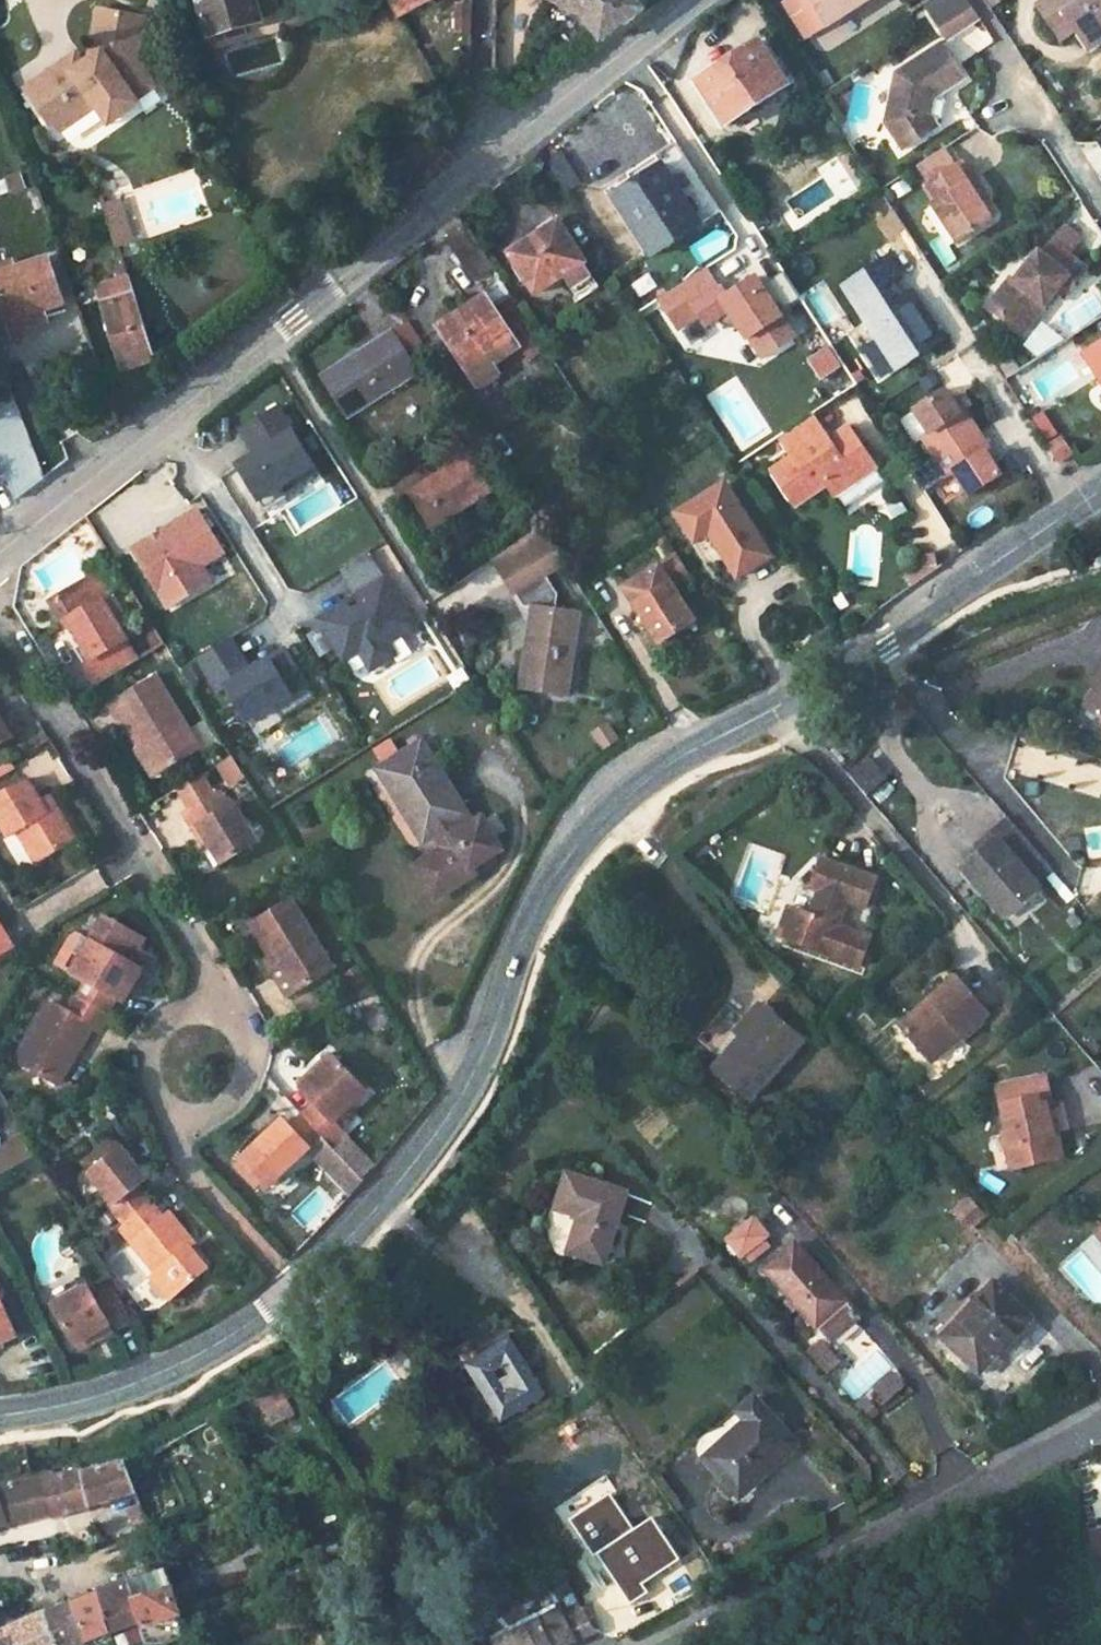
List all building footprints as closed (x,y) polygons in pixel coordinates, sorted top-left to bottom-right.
[(207,38),(229,32),(232,43),(246,39),(244,28),(261,23),(255,0),(196,0),(207,38)] [(399,19),(433,0),(388,0),(399,19)] [(554,6),(581,18),(600,43),(644,11),(634,0),(556,0),(554,6)] [(829,29),(874,0),(810,0),(829,29)] [(943,45),(978,22),(976,19),(963,0),(936,0),(921,11),(943,45)] [(976,19),(1000,4),(997,0),(963,0),(976,19)] [(1054,4),(1038,15),(1057,45),(1074,34),(1077,39),(1094,28),(1100,36),(1100,35),(1100,0),(1051,0),(1054,4)] [(469,6),(456,7),(456,19),(469,18),(469,6)] [(119,128),(139,114),(135,109),(155,95),(135,68),(143,25),(98,17),(89,65),(80,71),(70,79),(64,69),(25,97),(50,134),(74,117),(80,126),(96,115),(106,108),(119,128)] [(469,18),(456,19),(456,35),(468,34),(469,18)] [(1087,54),(1100,44),(1100,38),(1100,36),(1094,28),(1077,39),(1087,54)] [(412,39),(406,43),(410,50),(416,45),(412,39)] [(758,42),(699,81),(728,126),(787,88),(758,42)] [(895,76),(888,128),(905,156),(944,132),(936,119),(935,104),(963,86),(939,48),(895,76)] [(74,62),(64,69),(70,79),(80,71),(74,62)] [(119,128),(106,108),(96,115),(109,135),(119,128)] [(57,143),(80,126),(74,117),(50,134),(57,143)] [(938,187),(973,164),(961,146),(926,169),(938,187)] [(663,168),(701,228),(722,214),(683,156),(663,168)] [(944,207),(969,246),(1003,224),(990,203),(979,187),(985,183),(973,164),(938,187),(949,204),(944,207)] [(663,168),(613,199),(652,259),(701,228),(663,168)] [(979,187),(990,203),(995,199),(985,183),(979,187)] [(132,233),(122,205),(107,210),(116,238),(132,233)] [(560,225),(511,256),(537,297),(586,266),(560,225)] [(120,249),(135,244),(132,233),(116,238),(120,249)] [(1043,256),(1019,284),(1017,282),(994,309),(1022,332),(1043,307),(1048,312),(1064,293),(1075,280),(1082,286),(1093,273),(1058,244),(1046,258),(1043,256)] [(0,273),(0,319),(3,328),(59,308),(41,258),(0,273)] [(119,282),(95,290),(123,372),(157,360),(126,267),(115,271),(119,282)] [(708,272),(661,302),(680,333),(701,319),(708,330),(720,323),(725,330),(738,334),(745,330),(752,341),(748,343),(762,364),(794,344),(756,283),(727,302),(708,272)] [(897,276),(863,298),(874,314),(865,319),(897,368),(946,337),(914,287),(908,292),(897,276)] [(1071,300),(1082,286),(1075,280),(1064,293),(1071,300)] [(487,298),(440,329),(472,379),(519,349),(487,298)] [(1027,337),(1048,312),(1043,307),(1022,332),(1027,337)] [(391,333),(321,378),(347,420),(418,375),(391,333)] [(1100,387),(1100,349),(1084,360),(1100,387)] [(0,393),(0,454),(12,485),(44,473),(12,389),(0,393)] [(924,443),(936,462),(978,436),(965,417),(961,419),(946,396),(916,415),(931,439),(924,443)] [(318,466),(282,407),(244,429),(259,454),(257,455),(260,460),(244,470),(267,508),(287,496),(282,488),(318,466)] [(797,506),(831,485),(838,496),(859,483),(855,477),(875,464),(851,428),(831,441),(834,445),(825,451),(816,439),(826,432),(816,417),(782,440),(795,458),(774,472),(797,506)] [(816,439),(825,451),(834,445),(831,441),(826,432),(816,439)] [(990,455),(978,436),(936,462),(949,482),(956,477),(971,501),(1001,482),(986,458),(990,455)] [(1061,471),(1078,459),(1066,441),(1049,452),(1061,471)] [(459,442),(431,460),(442,477),(408,498),(431,533),(448,522),(492,494),(459,442)] [(244,470),(260,460),(257,455),(241,465),(244,470)] [(859,483),(879,470),(875,464),(855,477),(859,483)] [(722,483),(679,512),(708,556),(710,559),(713,561),(717,561),(720,560),(732,581),(770,555),(722,483)] [(207,566),(228,553),(202,510),(137,548),(172,608),(200,591),(194,582),(196,572),(207,566)] [(448,522),(431,533),(436,541),(453,531),(448,522)] [(564,566),(541,530),(492,563),(523,609),(531,610),(519,691),(567,698),(579,617),(553,613),(555,598),(543,579),(564,566)] [(416,627),(371,554),(341,572),(362,607),(354,612),(349,604),(321,621),(345,661),(360,651),(372,671),(395,656),(388,644),(401,636),(416,627)] [(628,595),(662,649),(697,627),(676,592),(693,582),(680,562),(628,595)] [(216,582),(207,566),(196,572),(194,582),(200,591),(216,582)] [(104,574),(59,599),(72,622),(77,619),(90,644),(98,658),(90,661),(102,684),(145,661),(122,620),(112,602),(116,599),(104,574)] [(116,599),(112,602),(122,620),(126,618),(116,599)] [(413,655),(401,636),(388,644),(395,656),(400,663),(413,655)] [(307,685),(286,650),(251,672),(231,639),(199,658),(220,692),(227,688),(247,721),(275,704),(307,685)] [(1100,651),(1100,645),(1097,642),(1076,671),(1083,676),(1100,651)] [(90,644),(83,648),(90,661),(98,658),(90,644)] [(1083,676),(1066,699),(1100,725),(1100,651),(1083,676)] [(161,676),(113,704),(122,721),(127,718),(145,750),(149,748),(165,775),(204,753),(161,676)] [(283,718),(316,699),(307,685),(275,704),(283,718)] [(27,735),(17,715),(6,721),(0,710),(0,749),(27,735)] [(396,806),(419,844),(432,836),(440,849),(420,861),(440,894),(461,882),(454,871),(464,865),(467,870),(497,851),(478,818),(459,829),(454,821),(466,814),(422,742),(383,766),(405,801),(396,806)] [(145,750),(141,752),(157,780),(165,775),(149,748),(145,750)] [(856,763),(840,777),(858,798),(875,783),(856,763)] [(374,771),(396,806),(405,801),(383,766),(374,771)] [(208,780),(182,794),(194,815),(220,801),(208,780)] [(0,798),(0,821),(11,839),(20,834),(38,865),(78,841),(62,814),(52,820),(42,802),(30,781),(0,798)] [(52,796),(42,802),(52,820),(62,814),(52,796)] [(194,815),(189,818),(199,835),(203,832),(214,851),(225,871),(261,852),(239,812),(233,815),(224,798),(220,801),(194,815)] [(967,838),(974,846),(1003,821),(995,813),(967,838)] [(974,846),(957,860),(995,903),(1010,890),(1019,899),(1035,886),(1049,873),(1003,821),(974,846)] [(203,832),(199,835),(209,854),(214,851),(203,832)] [(412,866),(432,899),(440,894),(420,861),(412,866)] [(790,909),(777,940),(858,970),(871,939),(840,928),(851,905),(864,911),(875,883),(819,861),(808,890),(816,893),(806,915),(790,909)] [(1010,890),(995,903),(1004,913),(1019,899),(1010,890)] [(781,906),(768,936),(777,940),(790,909),(781,906)] [(298,913),(258,936),(267,951),(259,955),(277,985),(290,978),(304,1003),(340,983),(298,913)] [(83,989),(115,1008),(119,1011),(128,997),(139,978),(128,972),(138,956),(143,948),(104,924),(90,948),(85,955),(70,946),(54,971),(83,989)] [(13,950),(0,927),(0,958),(13,950)] [(70,946),(85,955),(90,948),(78,941),(70,946)] [(138,956),(128,972),(139,978),(128,997),(133,999),(154,965),(138,956)] [(954,977),(929,1000),(934,1006),(904,1035),(931,1067),(986,1013),(954,977)] [(290,978),(277,985),(293,1011),(304,1003),(290,978)] [(115,1008),(83,989),(73,1006),(105,1026),(115,1008)] [(929,1000),(897,1028),(904,1035),(934,1006),(929,1000)] [(47,1011),(12,1069),(54,1095),(89,1038),(95,1041),(105,1026),(73,1006),(64,1020),(47,1011)] [(755,1007),(726,1033),(732,1038),(734,1042),(764,1016),(755,1007)] [(732,1038),(702,1066),(732,1098),(792,1045),(764,1016),(734,1042),(732,1038)] [(337,1069),(302,1101),(315,1116),(302,1128),(324,1151),(333,1161),(347,1148),(334,1133),(368,1104),(337,1069)] [(1043,1078),(994,1094),(1012,1147),(1005,1149),(1014,1174),(1059,1163),(1042,1105),(1050,1104),(1043,1078)] [(282,1130),(240,1170),(266,1199),(307,1159),(311,1163),(324,1151),(302,1128),(291,1137),(282,1130)] [(121,1152),(88,1179),(115,1211),(112,1213),(125,1229),(153,1206),(141,1191),(148,1185),(121,1152)] [(570,1216),(557,1250),(593,1264),(619,1199),(562,1176),(548,1206),(570,1216)] [(977,1218),(962,1201),(945,1215),(960,1233),(977,1218)] [(125,1229),(122,1231),(159,1276),(155,1278),(175,1303),(213,1272),(195,1251),(198,1248),(172,1217),(166,1222),(153,1206),(125,1229)] [(1087,1227),(1100,1244),(1100,1216),(1087,1227)] [(802,1256),(772,1282),(819,1335),(823,1331),(838,1350),(865,1326),(848,1309),(802,1256)] [(106,1276),(49,1308),(71,1347),(106,1328),(110,1335),(133,1322),(106,1276)] [(995,1280),(937,1331),(972,1369),(1030,1317),(995,1280)] [(4,1349),(1,1343),(18,1336),(0,1295),(0,1351),(4,1349)] [(106,1328),(71,1347),(75,1354),(110,1335),(106,1328)] [(505,1332),(459,1364),(495,1419),(543,1390),(505,1332)] [(823,1354),(814,1363),(834,1384),(844,1378),(823,1354)] [(897,1378),(875,1397),(892,1415),(913,1394),(897,1378)] [(757,1410),(696,1458),(735,1504),(796,1457),(757,1410)] [(123,1459),(74,1474),(83,1504),(121,1494),(137,1531),(150,1528),(123,1459)] [(74,1474),(39,1482),(48,1513),(83,1504),(74,1474)] [(0,1490),(0,1525),(3,1525),(48,1513),(39,1482),(0,1490)] [(656,1513),(598,1550),(632,1601),(650,1590),(645,1581),(683,1556),(656,1513)] [(1092,1531),(1097,1553),(1100,1552),(1100,1529),(1092,1531)] [(186,1632),(165,1569),(132,1579),(139,1619),(145,1640),(166,1638),(186,1632)] [(562,1576),(551,1584),(564,1607),(492,1641),(494,1644),(565,1644),(596,1632),(562,1576)] [(132,1579),(98,1593),(113,1630),(139,1619),(132,1579)] [(98,1593),(74,1603),(89,1640),(113,1630),(98,1593)] [(50,1614),(62,1644),(78,1644),(89,1640),(74,1603),(50,1614)] [(0,1630),(0,1644),(62,1644),(50,1614),(47,1609),(22,1620),(0,1630)]
